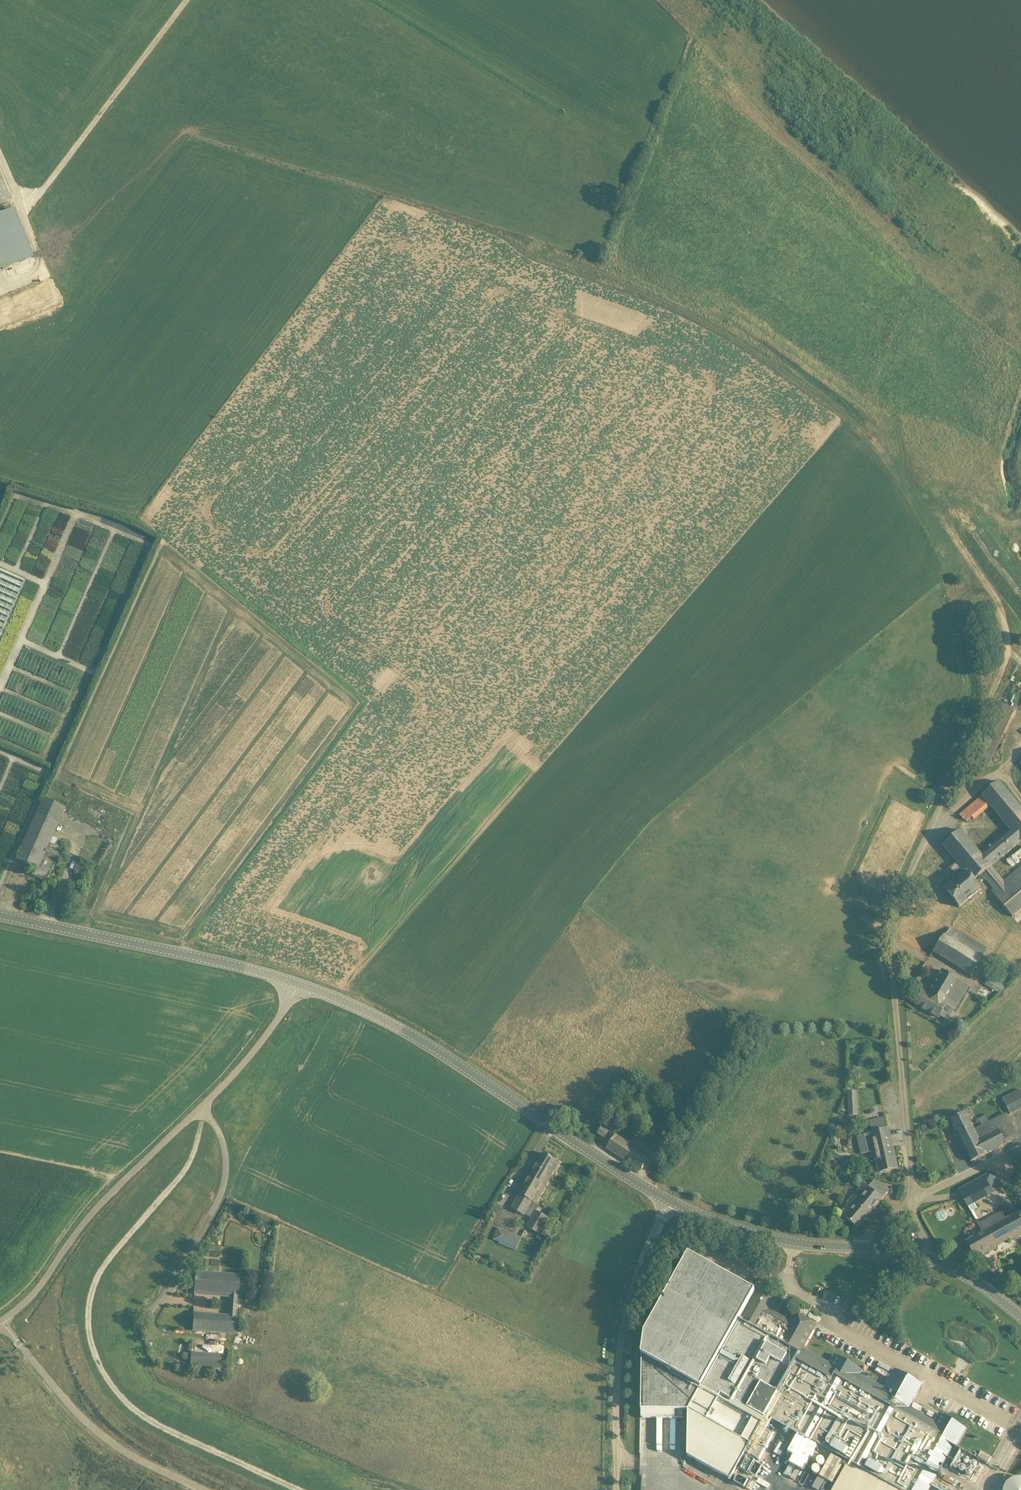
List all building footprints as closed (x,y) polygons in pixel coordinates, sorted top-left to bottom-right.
[(4,207),(12,204),(0,174),(0,270),(32,258),(13,210),(5,213),(3,207),(4,207)] [(3,635),(26,583),(0,571),(0,641),(3,635)] [(981,875),(994,890),(992,892),(1013,917),(1020,910),(1020,867),(1004,881),(992,866),(1020,841),(1020,808),(999,782),(959,815),(965,821),(967,821),(972,817),(974,819),(981,813),(990,805),(1012,830),(982,855),(961,830),(943,846),(958,863),(951,869),(955,874),(959,870),(961,872),(950,881),(953,884),(945,891),(946,891),(945,892),(944,894),(947,898),(950,898),(950,897),(959,908),(982,889),(975,881),(981,875)] [(31,875),(46,882),(61,849),(49,844),(59,824),(66,808),(43,798),(36,814),(16,859),(34,868),(31,875)] [(933,952),(970,977),(981,959),(944,935),(933,952)] [(969,985),(942,971),(928,995),(923,991),(915,1004),(939,1018),(947,1005),(955,1010),(969,985)] [(1006,984),(991,974),(985,985),(1000,994),(1006,984)] [(922,978),(917,975),(911,985),(917,988),(922,978)] [(1020,1109),(1020,1089),(1003,1097),(1011,1114),(1020,1109)] [(848,1092),(849,1106),(849,1116),(858,1116),(857,1092),(848,1092)] [(1006,1115),(990,1123),(986,1115),(978,1119),(982,1126),(975,1130),(966,1112),(950,1120),(971,1161),(1005,1144),(1006,1144),(1018,1138),(1006,1115)] [(885,1117),(869,1120),(871,1131),(888,1127),(885,1117)] [(602,1128),(598,1133),(605,1137),(608,1132),(602,1128)] [(880,1172),(897,1168),(889,1129),(865,1134),(869,1152),(875,1151),(880,1172)] [(608,1148),(642,1171),(650,1157),(636,1148),(640,1142),(633,1137),(629,1144),(616,1135),(608,1148)] [(534,1210),(536,1204),(536,1203),(558,1166),(554,1164),(556,1160),(544,1153),(512,1209),(524,1216),(525,1215),(532,1219),(527,1227),(539,1234),(549,1218),(537,1211),(534,1210)] [(822,1177),(826,1167),(821,1165),(816,1174),(822,1177)] [(993,1193),(1003,1187),(994,1171),(985,1177),(993,1193)] [(869,1186),(864,1182),(846,1203),(847,1205),(840,1213),(844,1217),(858,1228),(889,1192),(874,1180),(869,1186)] [(977,1208),(975,1203),(966,1187),(959,1191),(968,1207),(971,1212),(977,1208)] [(1006,1219),(1001,1211),(978,1224),(983,1232),(966,1241),(975,1257),(982,1253),(983,1256),(994,1249),(994,1247),(1009,1239),(1010,1242),(1020,1235),(1020,1222),(1016,1213),(1006,1219)] [(797,1215),(793,1222),(799,1225),(802,1218),(797,1215)] [(516,1250),(522,1236),(499,1226),(493,1240),(516,1250)] [(966,1428),(939,1413),(934,1422),(909,1408),(922,1384),(895,1369),(884,1388),(859,1374),(862,1370),(834,1355),(830,1364),(812,1353),(808,1359),(800,1354),(816,1325),(794,1313),(789,1322),(769,1310),(774,1302),(757,1292),(752,1301),(751,1300),(756,1292),(689,1254),(645,1332),(641,1355),(642,1355),(641,1410),(641,1418),(683,1418),(683,1411),(688,1411),(687,1456),(730,1480),(746,1452),(759,1460),(773,1435),(758,1427),(765,1416),(898,1489),(929,1489),(954,1445),(956,1447),(966,1428)] [(234,1334),(238,1276),(196,1273),(195,1292),(230,1295),(228,1317),(194,1314),(193,1331),(234,1334)] [(759,1279),(755,1286),(760,1289),(764,1282),(759,1279)] [(192,1353),(191,1367),(221,1369),(222,1355),(192,1353)] [(940,1409),(931,1405),(925,1415),(934,1420),(940,1409)] [(981,1451),(978,1456),(989,1462),(991,1457),(981,1451)] [(832,1455),(820,1477),(832,1484),(844,1463),(832,1455)] [(956,1481),(945,1475),(943,1480),(953,1486),(956,1481)] [(1015,1478),(1010,1480),(1005,1485),(1003,1489),(1020,1489),(1020,1477),(1015,1478)] [(746,1488),(750,1489),(752,1489),(756,1481),(752,1479),(746,1488)]
